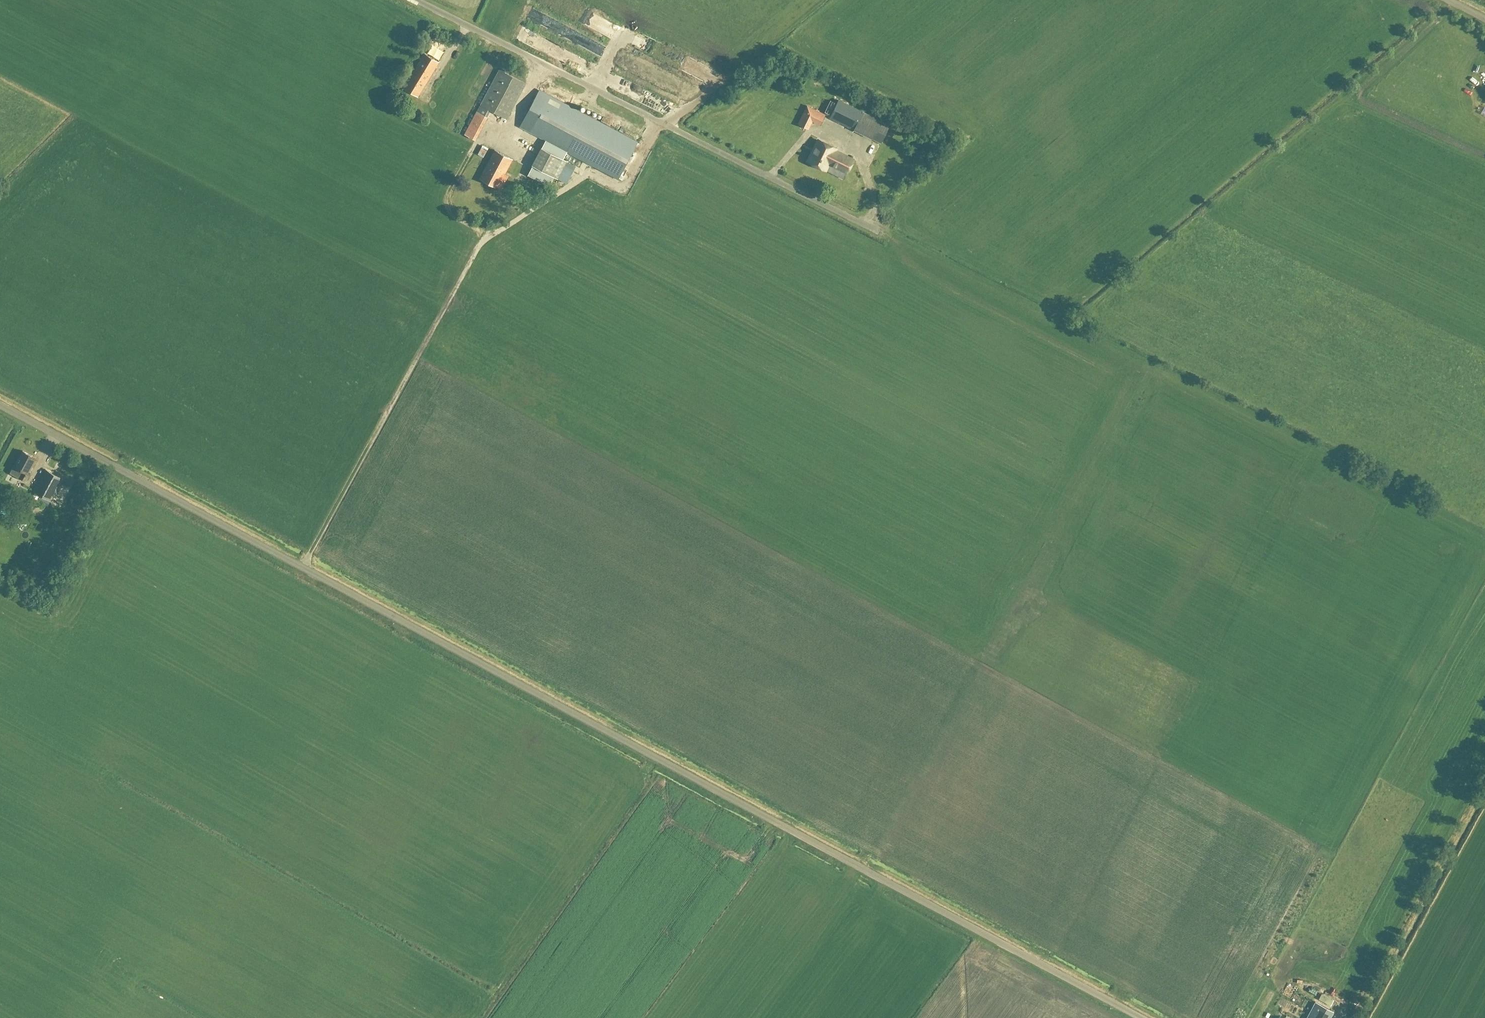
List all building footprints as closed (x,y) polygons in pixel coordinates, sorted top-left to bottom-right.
[(417,97),(438,63),(424,55),(403,89),(417,97)] [(657,71),(651,69),(654,61),(646,58),(643,67),(657,72),(657,71)] [(507,120),(526,84),(499,70),(480,106),(507,120)] [(679,74),(674,85),(685,90),(691,79),(679,74)] [(570,104),(575,94),(562,88),(557,98),(570,104)] [(578,159),(598,122),(549,97),(530,133),(578,159)] [(889,125),(862,112),(838,101),(836,105),(829,101),(824,113),(830,116),(829,119),(880,143),(889,125)] [(824,115),(806,106),(798,124),(807,129),(811,119),(820,124),(824,115)] [(465,135),(475,140),(487,117),(477,112),(465,135)] [(835,149),(820,142),(819,142),(809,161),(825,169),(828,164),(846,173),(852,161),(838,154),(837,156),(833,154),(835,149)] [(541,148),(532,166),(557,179),(566,162),(567,162),(563,160),(541,148)] [(506,173),(512,160),(495,151),(480,179),(495,187),(503,171),(506,173)] [(27,473),(35,459),(23,452),(14,468),(22,472),(19,478),(27,482),(30,475),(27,473)] [(51,501),(63,480),(45,470),(33,492),(51,501)] [(1315,1002),(1307,1017),(1330,1017),(1333,1012),(1315,1002)]
